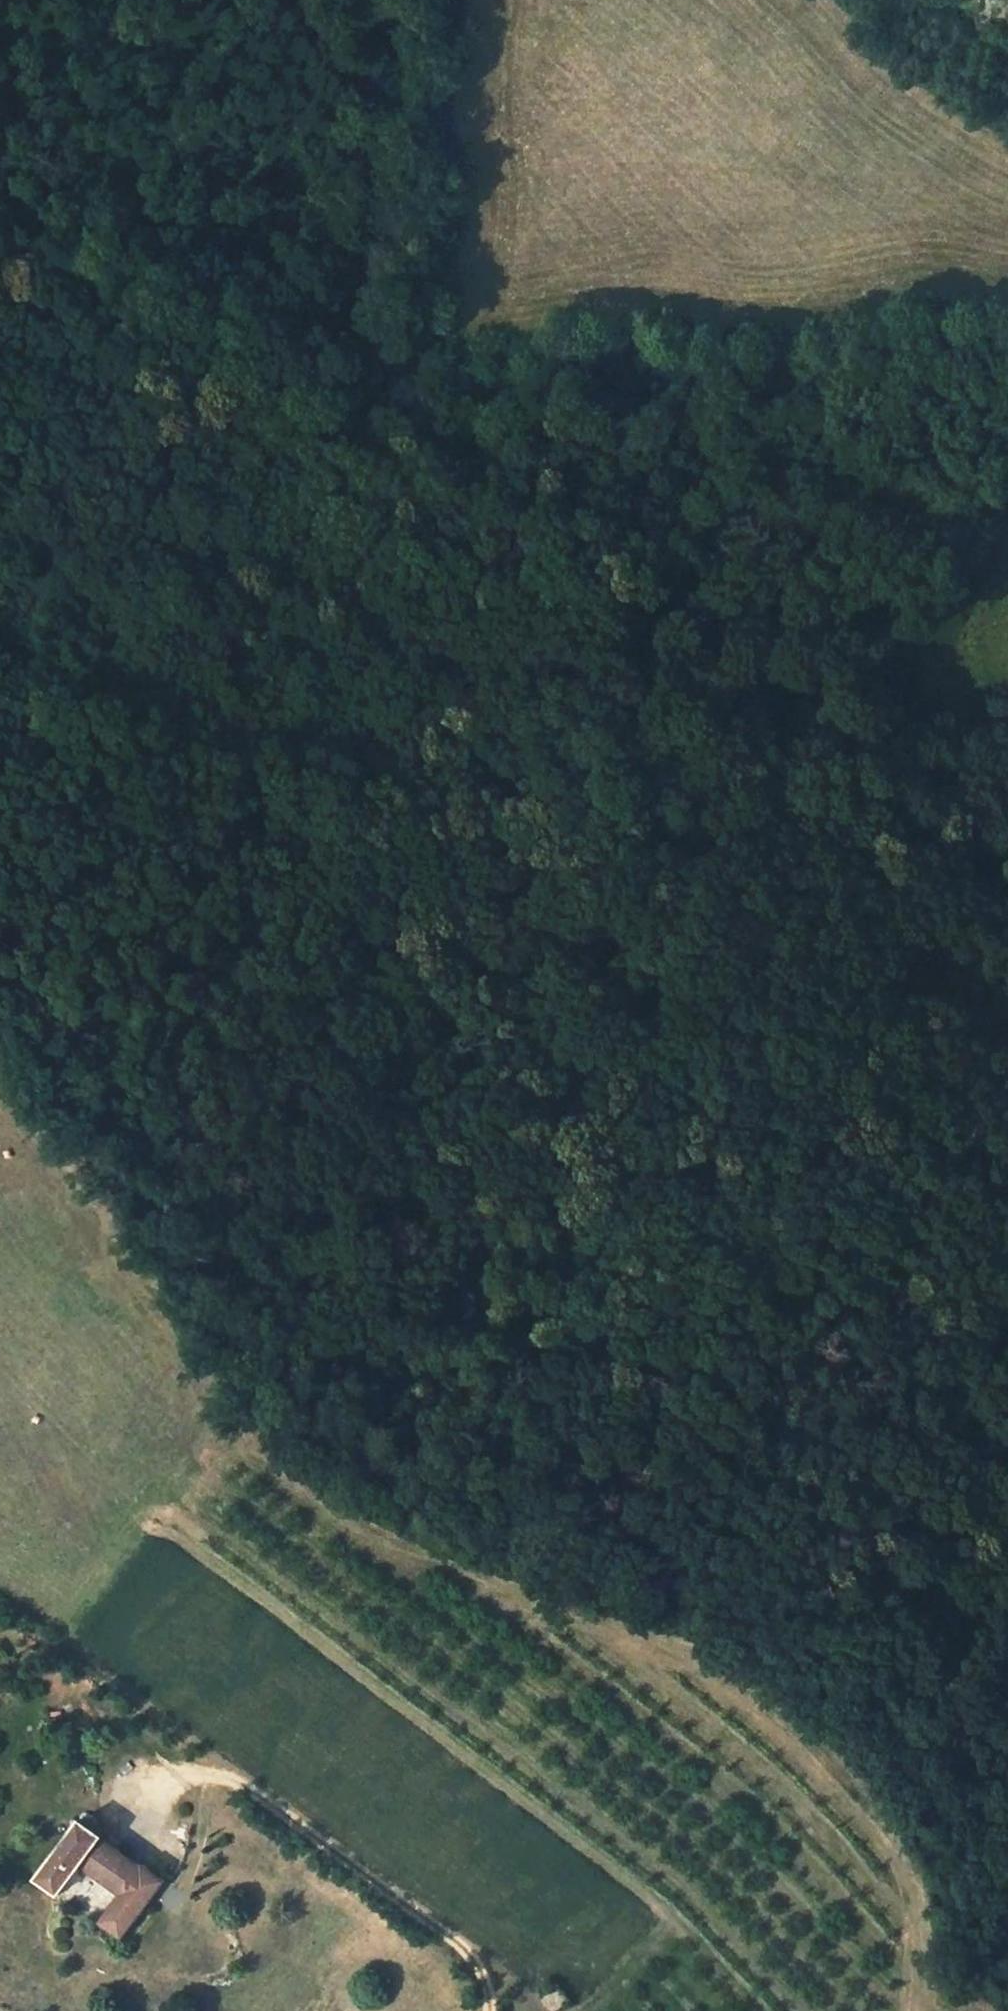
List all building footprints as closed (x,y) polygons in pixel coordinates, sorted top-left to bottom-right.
[(106,1831),(82,1816),(40,1877),(63,1892),(82,1866),(106,1831)] [(106,1831),(82,1866),(127,1895),(108,1921),(130,1936),(173,1874),(106,1831)] [(540,2001),(550,2010),(555,2010),(567,2000),(556,1988),(540,2001)]
